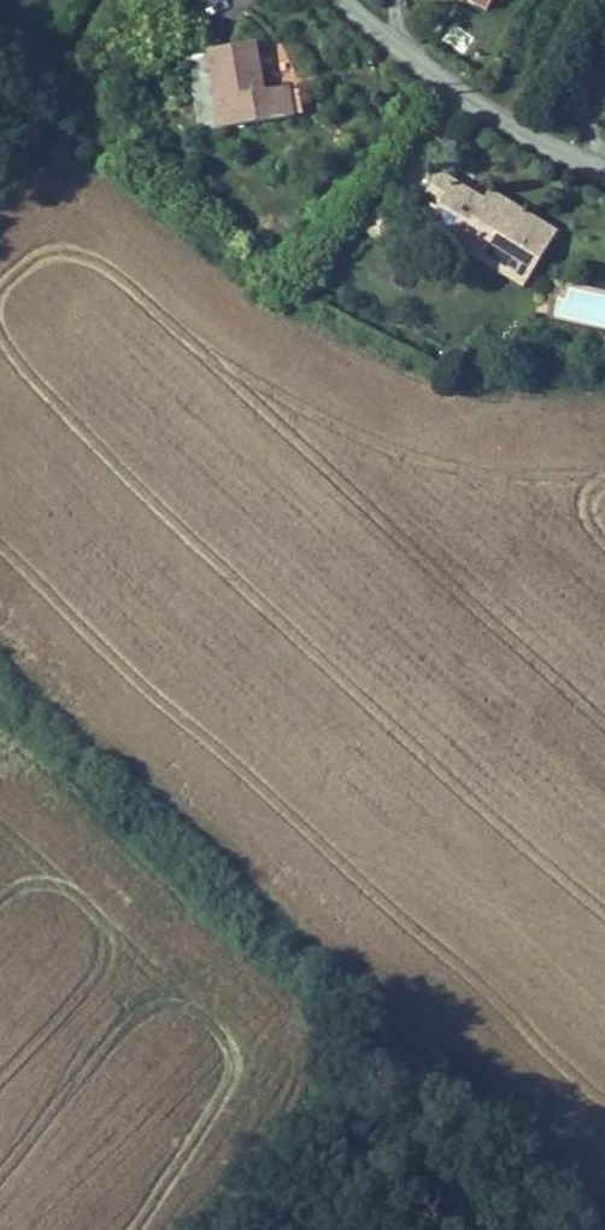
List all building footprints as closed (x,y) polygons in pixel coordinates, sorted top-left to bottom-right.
[(499,6),(484,0),(462,0),(459,7),(493,21),(499,6)] [(499,6),(504,8),(507,0),(484,0),(499,6)] [(254,39),(204,48),(205,52),(185,56),(198,130),(294,113),(289,82),(263,87),(254,39)] [(550,241),(515,217),(509,226),(466,197),(451,219),(465,229),(452,248),(515,291),(550,241)] [(438,238),(452,248),(465,229),(451,219),(438,238)]
